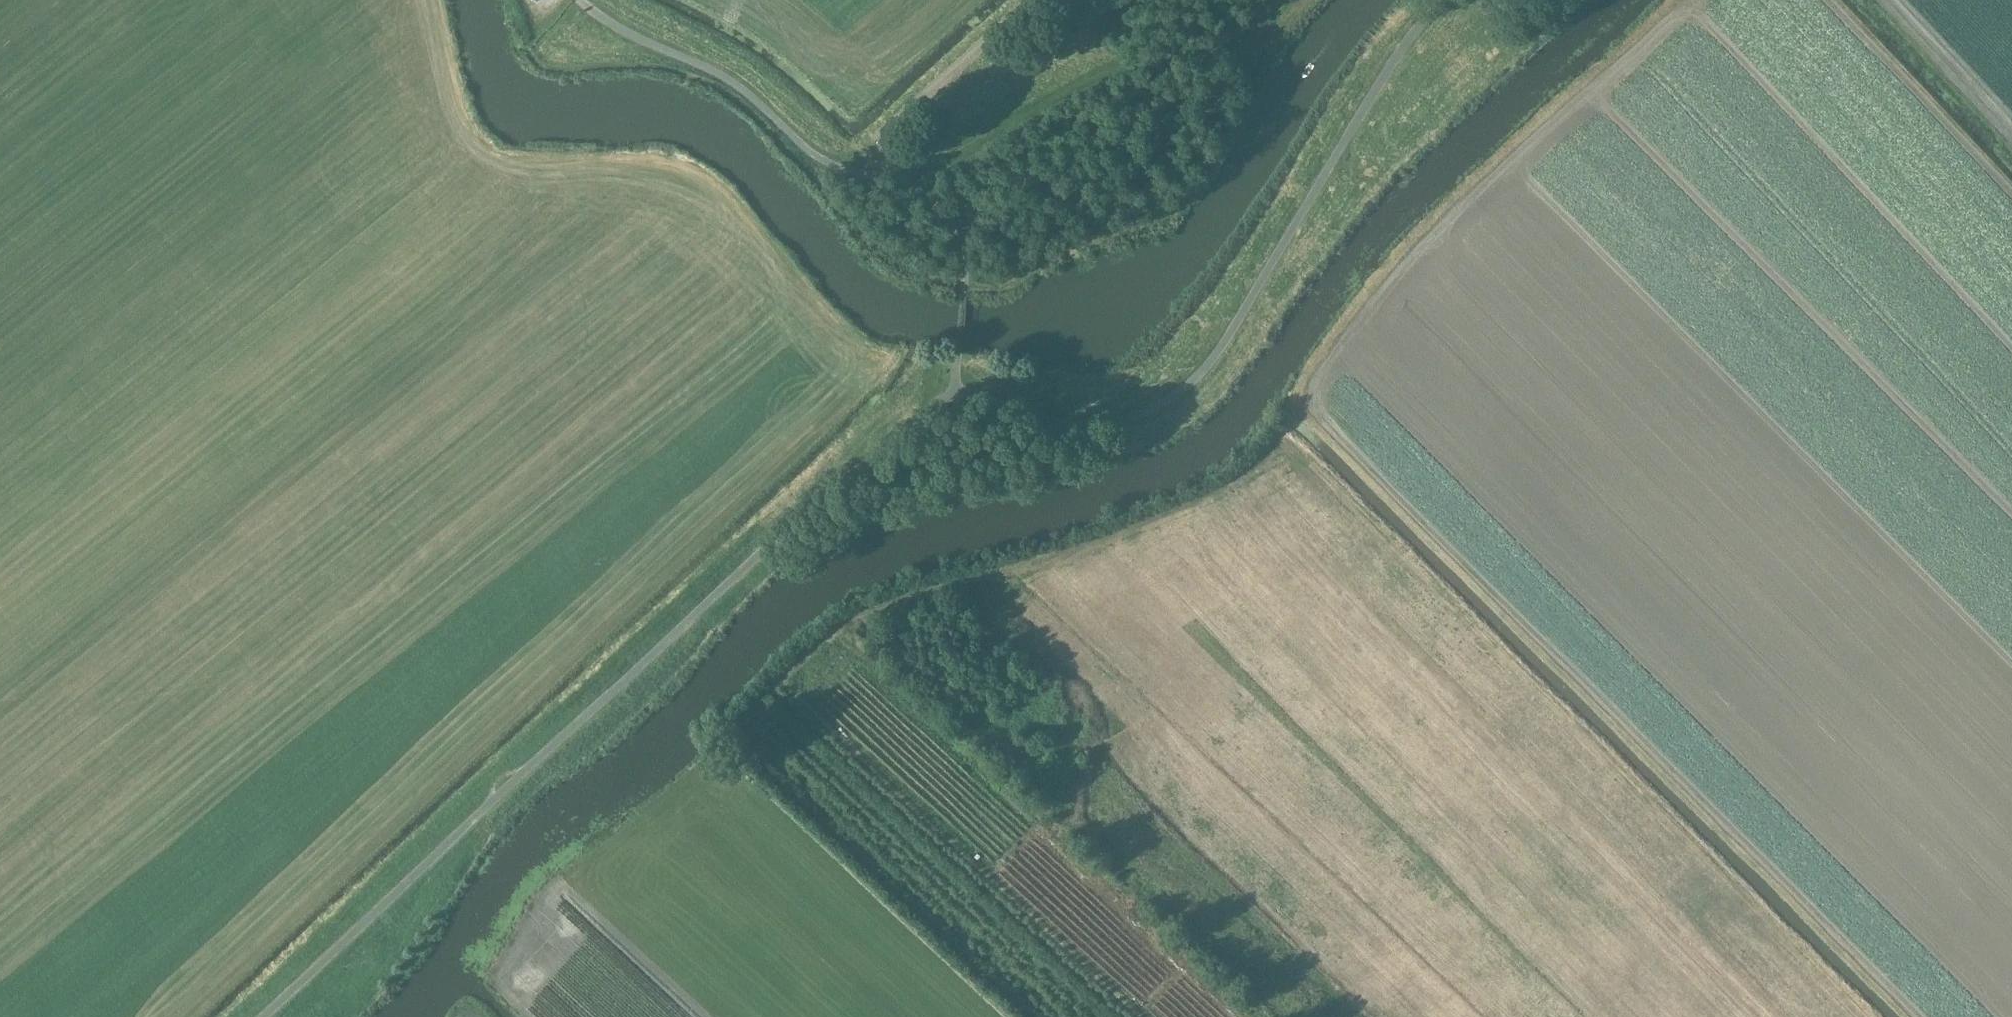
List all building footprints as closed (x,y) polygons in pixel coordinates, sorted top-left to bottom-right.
[(2011,991),(2011,975),(2009,973),(2001,982),(2011,991)]
